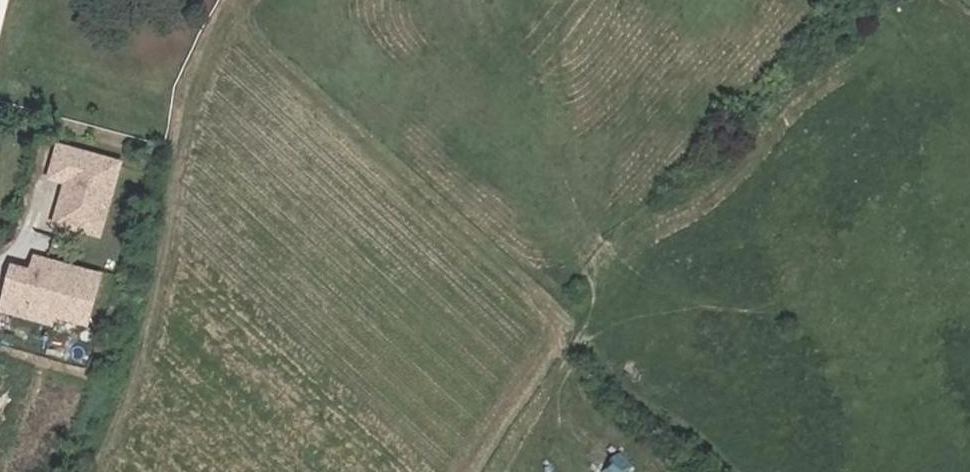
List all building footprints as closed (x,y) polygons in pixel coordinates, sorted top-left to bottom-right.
[(100,240),(117,178),(56,161),(47,192),(64,197),(69,198),(66,207),(62,206),(55,228),(100,240)] [(100,240),(55,228),(53,238),(97,250),(100,240)] [(92,290),(27,271),(22,288),(4,282),(0,295),(0,315),(45,328),(78,337),(92,290)] [(0,315),(0,326),(42,338),(45,328),(0,315)]
